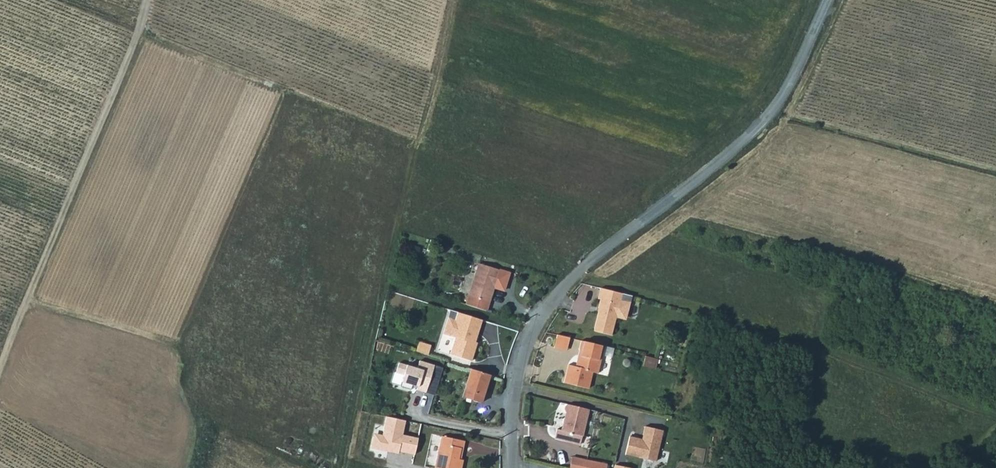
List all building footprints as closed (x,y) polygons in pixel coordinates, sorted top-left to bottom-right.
[(511,274),(480,264),(467,304),(487,311),(494,288),(505,291),(511,274)] [(594,332),(611,335),(615,317),(627,320),(630,303),(620,300),(621,294),(600,288),(598,298),(599,299),(598,307),(599,308),(594,332)] [(444,335),(456,338),(455,342),(476,348),(477,343),(475,342),(482,320),(459,312),(456,321),(449,318),(444,335)] [(553,345),(566,348),(568,336),(556,333),(553,345)] [(433,343),(421,339),(418,349),(430,352),(433,343)] [(603,344),(581,339),(575,360),(598,365),(603,344)] [(476,348),(455,342),(450,355),(471,361),(476,348)] [(654,359),(644,357),(642,367),(652,369),(654,359)] [(423,392),(431,365),(416,360),(413,366),(402,363),(396,382),(414,386),(413,389),(423,392)] [(574,364),(567,362),(567,365),(591,370),(597,371),(598,365),(575,360),(574,364)] [(591,370),(567,365),(565,371),(590,377),(591,370)] [(488,376),(468,369),(460,397),(480,403),(488,376)] [(590,377),(565,371),(563,380),(587,386),(590,377)] [(556,429),(554,438),(580,444),(589,409),(567,404),(561,430),(556,429)] [(416,455),(419,438),(403,435),(406,421),(387,416),(383,435),(374,434),(371,449),(399,454),(400,452),(416,455)] [(654,462),(661,430),(642,426),(639,437),(627,435),(622,454),(654,462)] [(466,441),(443,435),(435,467),(461,467),(464,459),(459,458),(462,448),(464,448),(466,441)] [(566,467),(582,467),(584,458),(569,455),(566,467)] [(584,458),(582,467),(603,467),(604,462),(584,458)]
